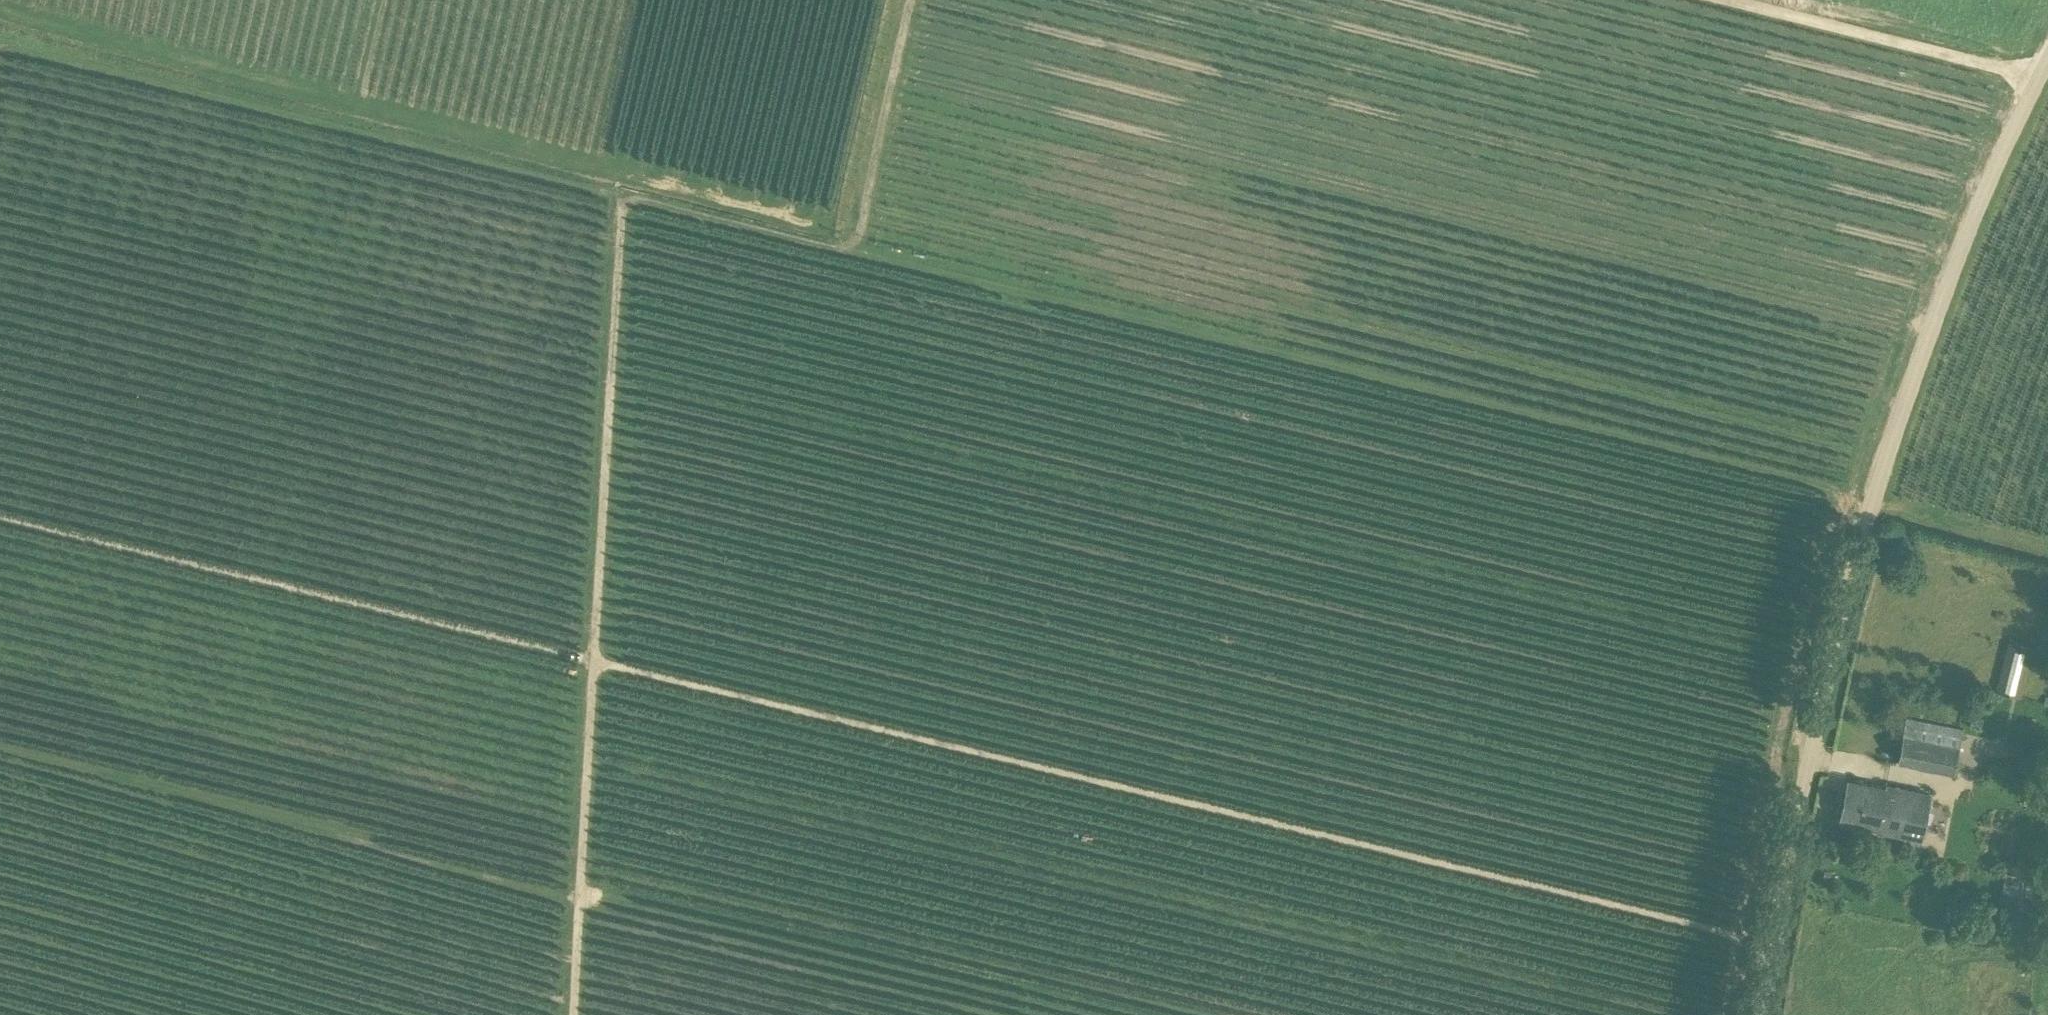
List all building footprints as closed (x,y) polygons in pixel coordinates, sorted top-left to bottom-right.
[(2021,698),(2033,649),(2007,643),(1996,691),(2021,698)] [(1954,775),(1963,730),(1907,718),(1898,764),(1954,775)] [(1920,840),(1930,795),(1885,785),(1885,789),(1847,780),(1839,820),(1877,827),(1876,831),(1920,840)] [(2035,881),(2006,874),(2003,890),(2031,897),(2035,881)]
